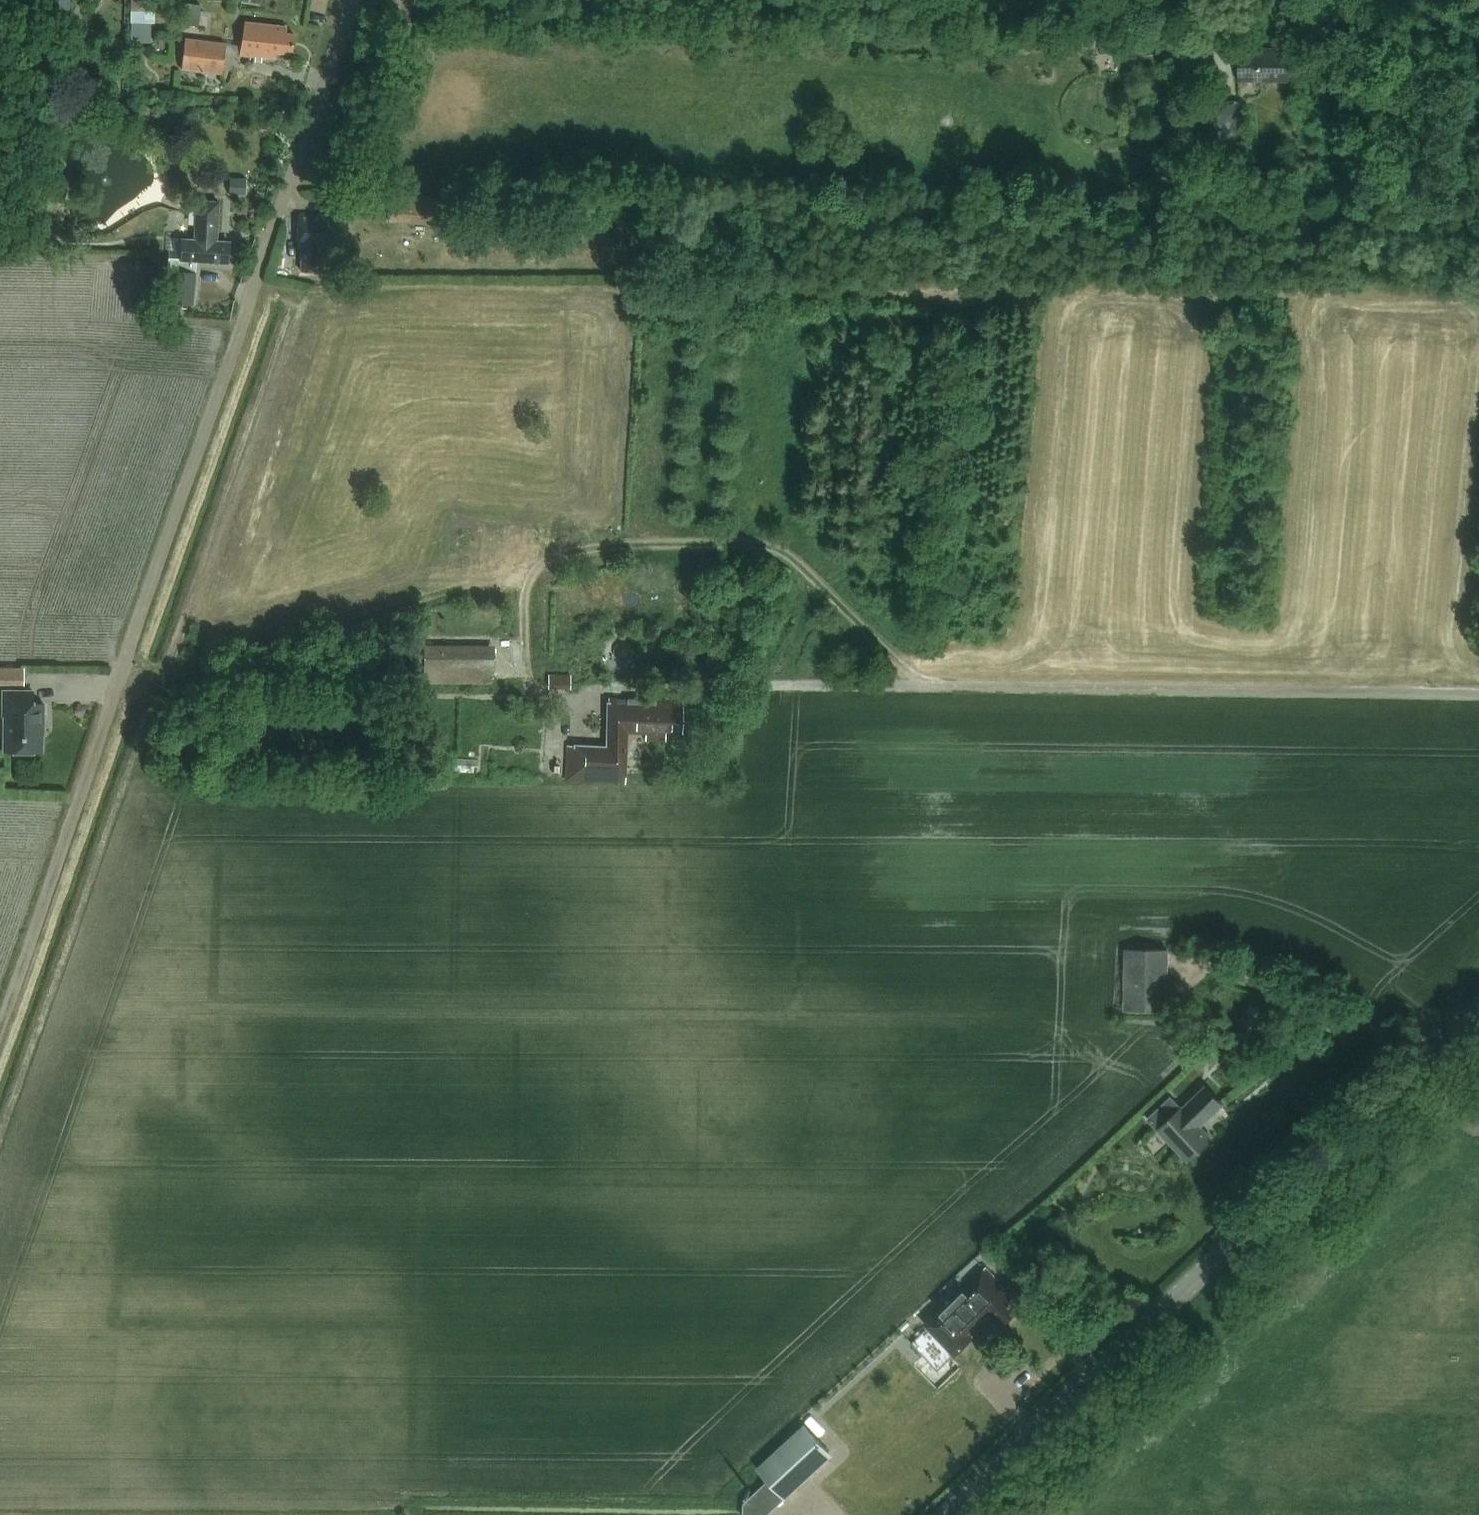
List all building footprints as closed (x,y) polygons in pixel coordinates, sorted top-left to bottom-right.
[(37,23),(57,25),(59,0),(39,0),(37,23)] [(161,0),(138,0),(140,39),(157,38),(156,19),(162,19),(161,0)] [(178,3),(177,14),(200,17),(201,5),(186,3),(186,4),(178,3)] [(187,16),(186,25),(197,26),(198,18),(187,16)] [(276,50),(292,52),(294,31),(284,29),(285,24),(247,19),(243,54),(256,55),(256,61),(262,62),(263,56),(275,58),(276,50)] [(1102,53),(1119,53),(1118,35),(1102,36),(1102,53)] [(228,42),(185,38),(181,69),(225,74),(228,42)] [(1290,80),(1289,48),(1238,49),(1238,81),(1290,80)] [(1199,149),(1239,149),(1239,101),(1199,100),(1199,149)] [(433,224),(435,196),(391,192),(389,220),(433,224)] [(169,256),(168,269),(172,270),(170,302),(194,304),(196,271),(194,271),(195,258),(227,260),(227,259),(230,259),(231,240),(228,240),(228,239),(217,238),(218,230),(219,230),(221,199),(199,197),(196,237),(184,236),(182,257),(169,256)] [(298,213),(298,246),(340,247),(340,240),(348,240),(348,221),(341,221),(341,214),(298,213)] [(29,239),(29,249),(42,249),(42,239),(29,239)] [(408,632),(408,656),(424,656),(423,679),(492,680),(492,644),(422,643),(423,633),(408,632)] [(0,668),(0,683),(22,683),(22,669),(0,668)] [(548,690),(571,691),(571,673),(548,672),(548,690)] [(7,748),(40,749),(40,718),(44,718),(44,701),(33,701),(33,688),(4,688),(3,702),(8,702),(7,748)] [(666,734),(680,735),(681,699),(609,697),(607,746),(567,744),(566,780),(625,782),(627,734),(645,736),(645,741),(666,742),(666,734)] [(1169,1010),(1169,949),(1125,949),(1124,1009),(1169,1010)] [(1265,1043),(1253,1039),(1248,1052),(1260,1056),(1265,1043)] [(1199,1124),(1222,1102),(1205,1085),(1182,1108),(1171,1096),(1148,1119),(1190,1160),(1212,1137),(1199,1124)] [(1016,1305),(1019,1302),(988,1270),(911,1343),(938,1371),(973,1337),(969,1333),(989,1313),(998,1322),(1001,1319),(1005,1323),(1020,1309),(1016,1305)] [(786,1499),(833,1456),(807,1427),(760,1470),(786,1499)]
